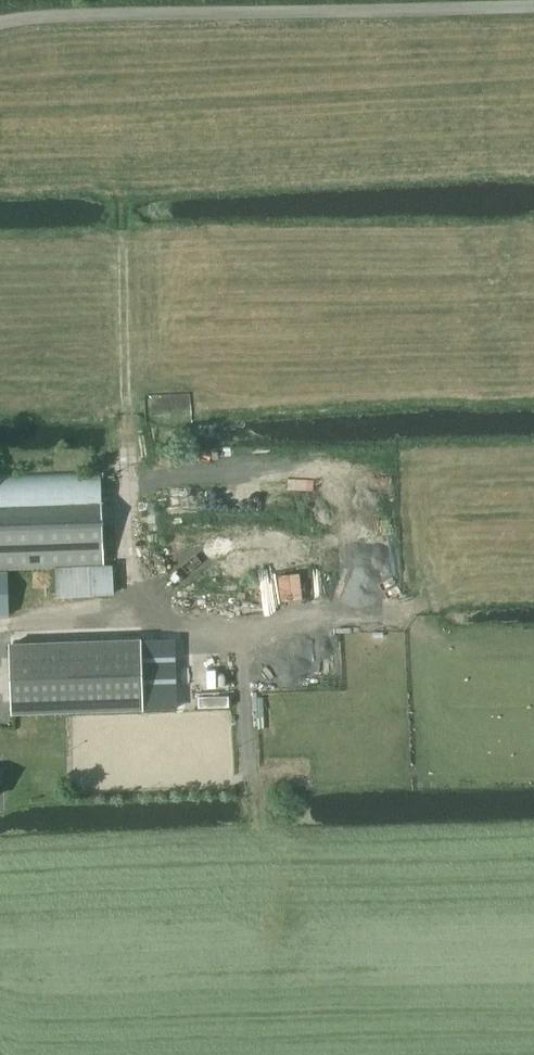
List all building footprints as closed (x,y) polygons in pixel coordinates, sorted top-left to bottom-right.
[(0,473),(0,489),(0,506),(102,502),(101,470),(61,472),(0,473)] [(0,506),(0,569),(56,567),(105,565),(102,502),(0,506)] [(9,573),(0,573),(0,615),(10,615),(9,573)] [(141,640),(11,645),(13,714),(143,709),(178,708),(176,639),(141,640)]
